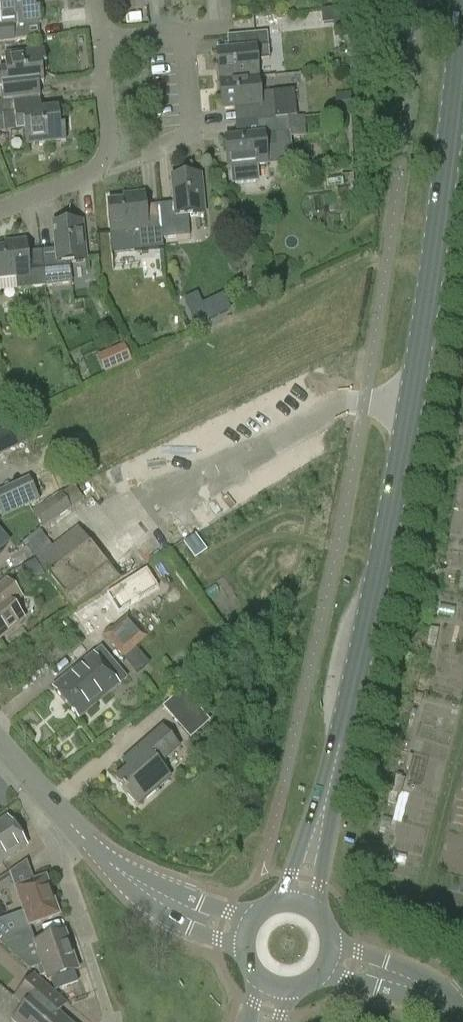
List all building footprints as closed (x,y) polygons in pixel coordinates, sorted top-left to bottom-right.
[(1,28),(0,29),(0,44),(14,42),(12,28),(40,25),(39,12),(35,12),(33,0),(0,0),(0,23),(1,28)] [(227,37),(229,54),(217,55),(219,84),(260,80),(258,61),(270,60),(268,36),(267,36),(267,34),(227,37)] [(39,100),(38,87),(43,86),(41,67),(45,67),(43,53),(4,57),(5,72),(0,73),(0,91),(1,104),(39,100)] [(260,80),(219,84),(222,114),(235,112),(236,126),(293,121),(293,118),(297,117),(294,90),(273,92),(261,94),(260,80)] [(39,100),(1,104),(4,133),(24,131),(26,147),(65,143),(63,130),(60,130),(58,111),(41,113),(39,100)] [(236,126),(237,140),(225,141),(228,171),(230,171),(232,185),(259,182),(257,168),(293,164),(290,135),(291,135),(291,134),(294,134),(293,121),(236,126)] [(353,175),(326,180),(328,189),(355,184),(353,175)] [(175,226),(161,227),(162,239),(189,237),(187,220),(204,218),(201,178),(170,181),(175,226)] [(161,222),(147,223),(144,197),(123,199),(124,204),(107,206),(111,245),(134,243),(135,250),(163,248),(162,239),(161,227),(161,222)] [(58,272),(44,274),(45,289),(72,286),(70,265),(86,263),(82,225),(54,228),(58,272)] [(30,275),(27,243),(4,245),(5,251),(0,252),(0,280),(16,279),(18,292),(45,289),(44,274),(30,275)] [(131,363),(123,345),(97,357),(104,374),(131,363)] [(2,519),(40,502),(40,501),(60,491),(60,492),(69,488),(64,478),(56,482),(57,483),(42,490),(42,489),(35,491),(29,478),(0,492),(0,515),(2,519)] [(43,529),(72,510),(72,508),(83,501),(74,486),(62,494),(61,493),(32,512),(43,529)] [(94,551),(77,528),(80,525),(74,516),(66,521),(65,520),(45,536),(52,544),(50,545),(52,547),(35,560),(48,576),(46,577),(72,610),(106,589),(132,573),(139,568),(146,563),(139,554),(132,559),(122,546),(134,537),(132,534),(129,536),(128,534),(118,541),(114,536),(94,551)] [(198,558),(210,551),(200,534),(188,541),(198,558)] [(0,586),(0,641),(24,620),(9,602),(18,594),(6,580),(0,586)] [(103,637),(123,659),(147,638),(126,616),(117,607),(103,620),(111,630),(103,637)] [(109,664),(102,670),(92,657),(51,691),(75,720),(124,681),(109,664)] [(207,721),(197,710),(174,730),(184,741),(207,721)] [(163,729),(160,731),(121,764),(127,771),(114,781),(121,789),(120,790),(136,809),(168,781),(157,769),(180,749),(163,729)] [(0,824),(0,864),(1,863),(2,864),(25,848),(6,820),(0,824)] [(23,913),(0,920),(0,942),(30,932),(34,945),(36,945),(30,927),(58,917),(45,879),(15,890),(23,913)] [(36,945),(34,945),(30,932),(0,942),(0,945),(30,970),(36,968),(40,977),(45,976),(47,983),(51,981),(55,993),(77,985),(73,973),(77,972),(64,935),(36,945)] [(50,1007),(58,999),(34,978),(17,997),(27,1005),(23,1009),(38,1021),(67,1021),(50,1007)] [(23,1009),(12,1021),(38,1021),(23,1009)]
